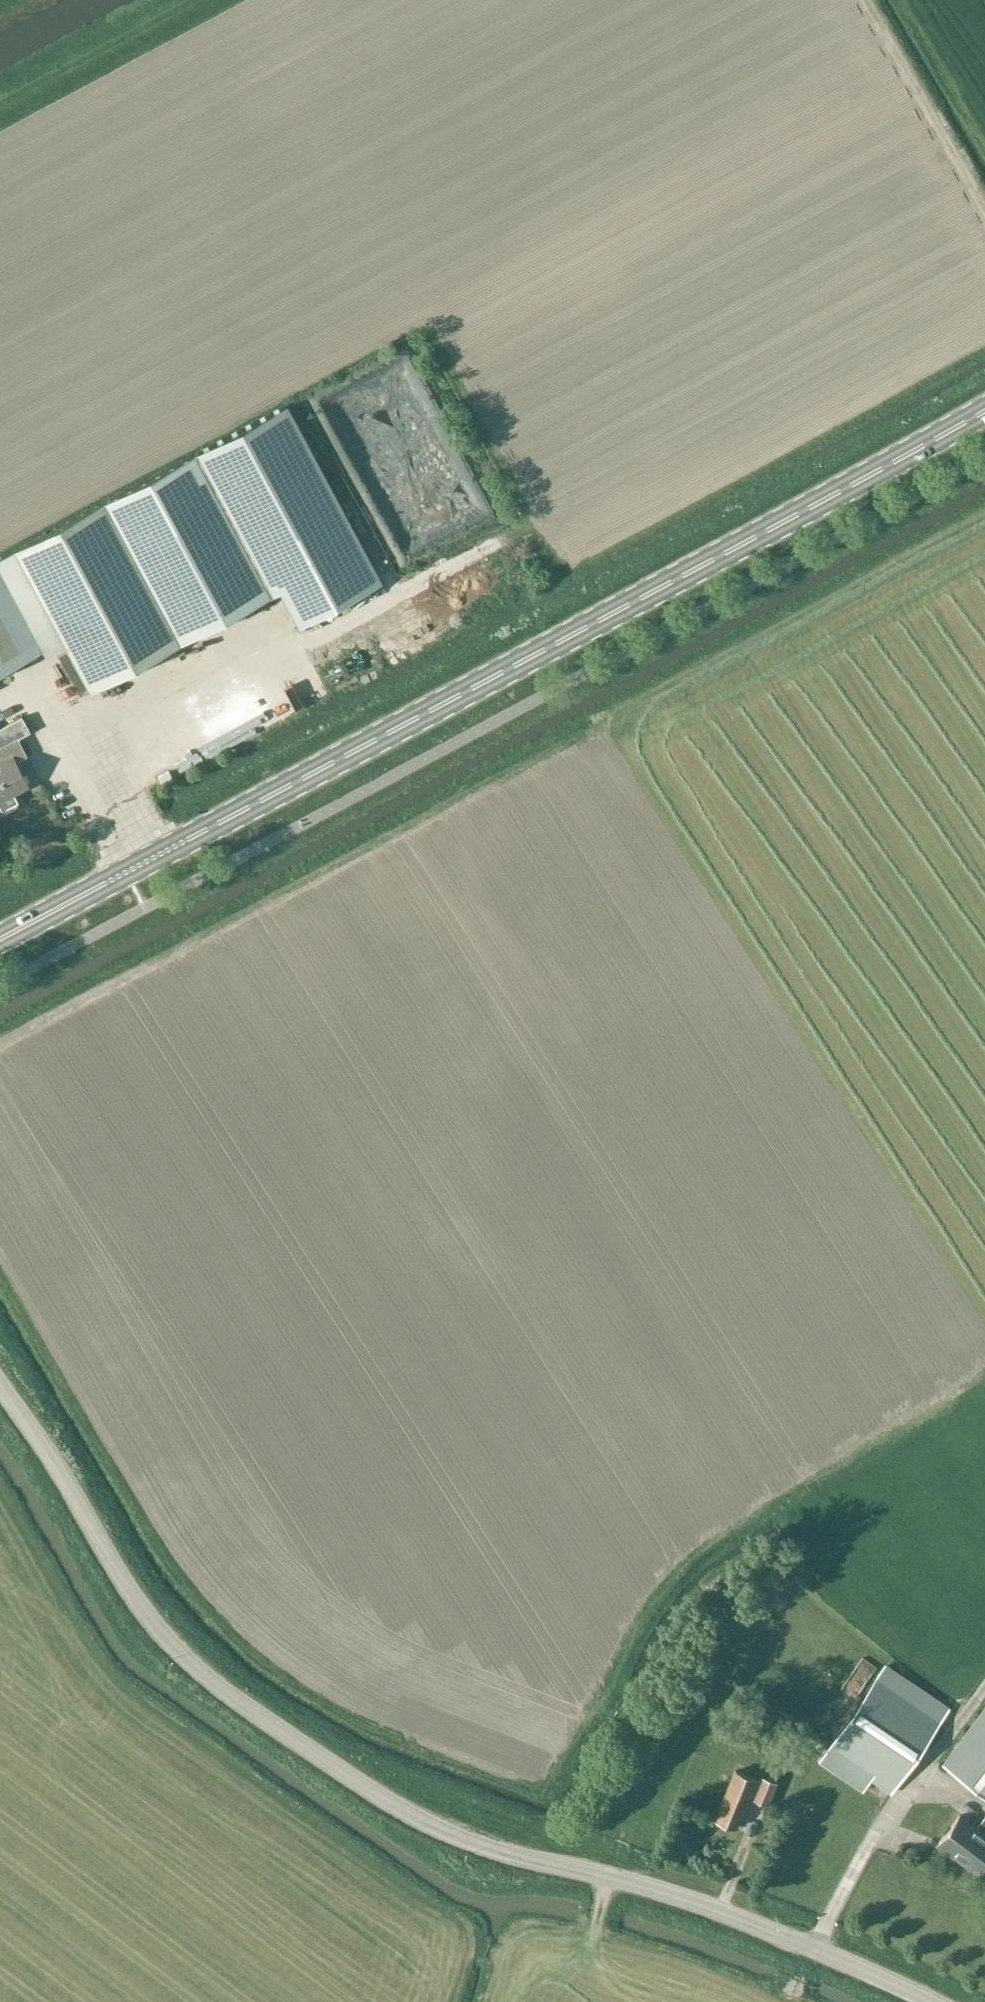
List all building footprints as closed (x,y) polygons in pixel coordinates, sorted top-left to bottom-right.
[(286,404),(195,452),(272,595),(273,594),(293,629),(381,582),(286,404)] [(387,441),(380,444),(393,472),(389,474),(392,481),(400,477),(405,487),(422,479),(412,458),(411,459),(402,440),(390,446),(387,441)] [(272,595),(195,452),(105,501),(181,643),(272,595)] [(424,506),(440,499),(433,483),(417,490),(424,506)] [(13,550),(66,646),(90,692),(181,643),(105,501),(13,550)] [(42,649),(0,572),(0,672),(42,649)] [(21,717),(0,728),(0,809),(1,811),(17,803),(13,794),(27,786),(15,762),(26,756),(17,738),(30,732),(21,717)] [(949,1705),(885,1663),(820,1760),(864,1789),(871,1778),(891,1791),(949,1705)] [(942,1763),(984,1795),(984,1706),(942,1763)] [(768,1805),(778,1780),(762,1773),(760,1778),(736,1768),(716,1818),(735,1825),(740,1815),(746,1818),(754,1799),(768,1805)] [(976,1824),(960,1811),(937,1841),(976,1870),(984,1859),(984,1812),(976,1824)]
